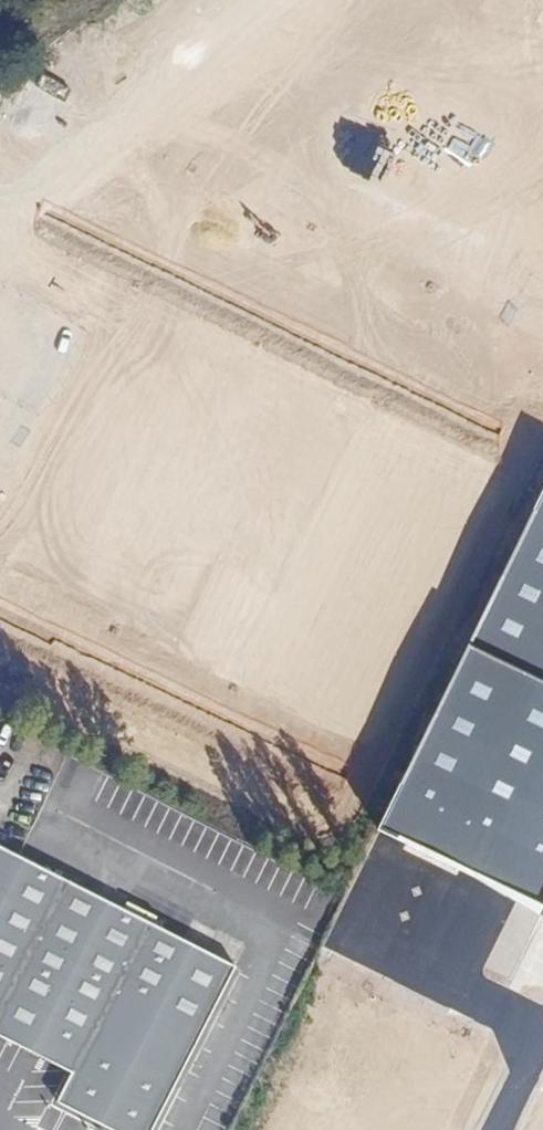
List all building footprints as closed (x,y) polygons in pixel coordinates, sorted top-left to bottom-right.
[(381,830),(542,907),(542,493),(381,830)] [(70,1074),(56,1103),(100,1125),(108,1129),(152,1129),(235,968),(0,848),(0,1038),(70,1074)] [(442,1079),(384,1051),(356,1108),(401,1129),(416,1129),(442,1079)]
